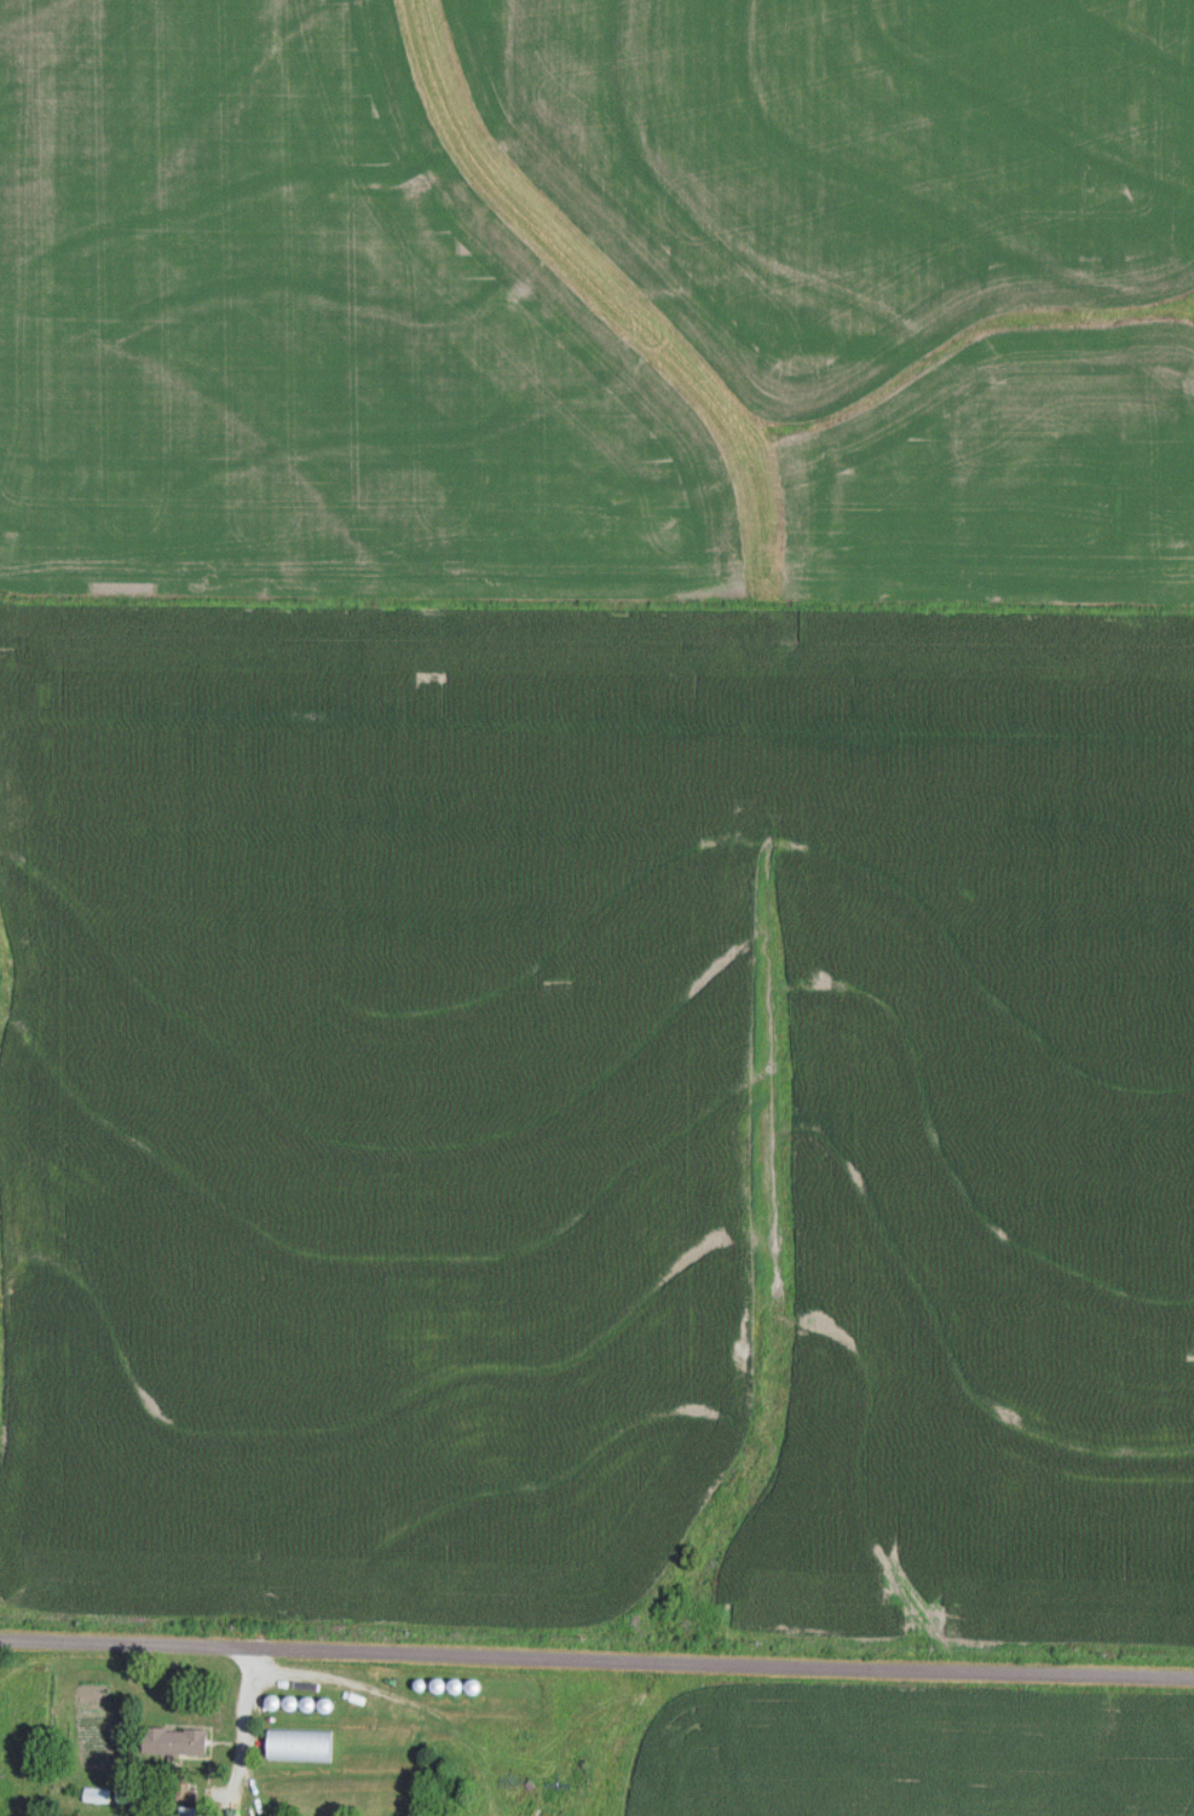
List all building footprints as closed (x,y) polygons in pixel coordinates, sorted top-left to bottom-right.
[(142,1754),(207,1755),(207,1727),(142,1727),(142,1754)] [(331,1761),(331,1729),(268,1729),(267,1760),(331,1761)] [(108,1802),(108,1788),(83,1788),(83,1802),(108,1802)]
